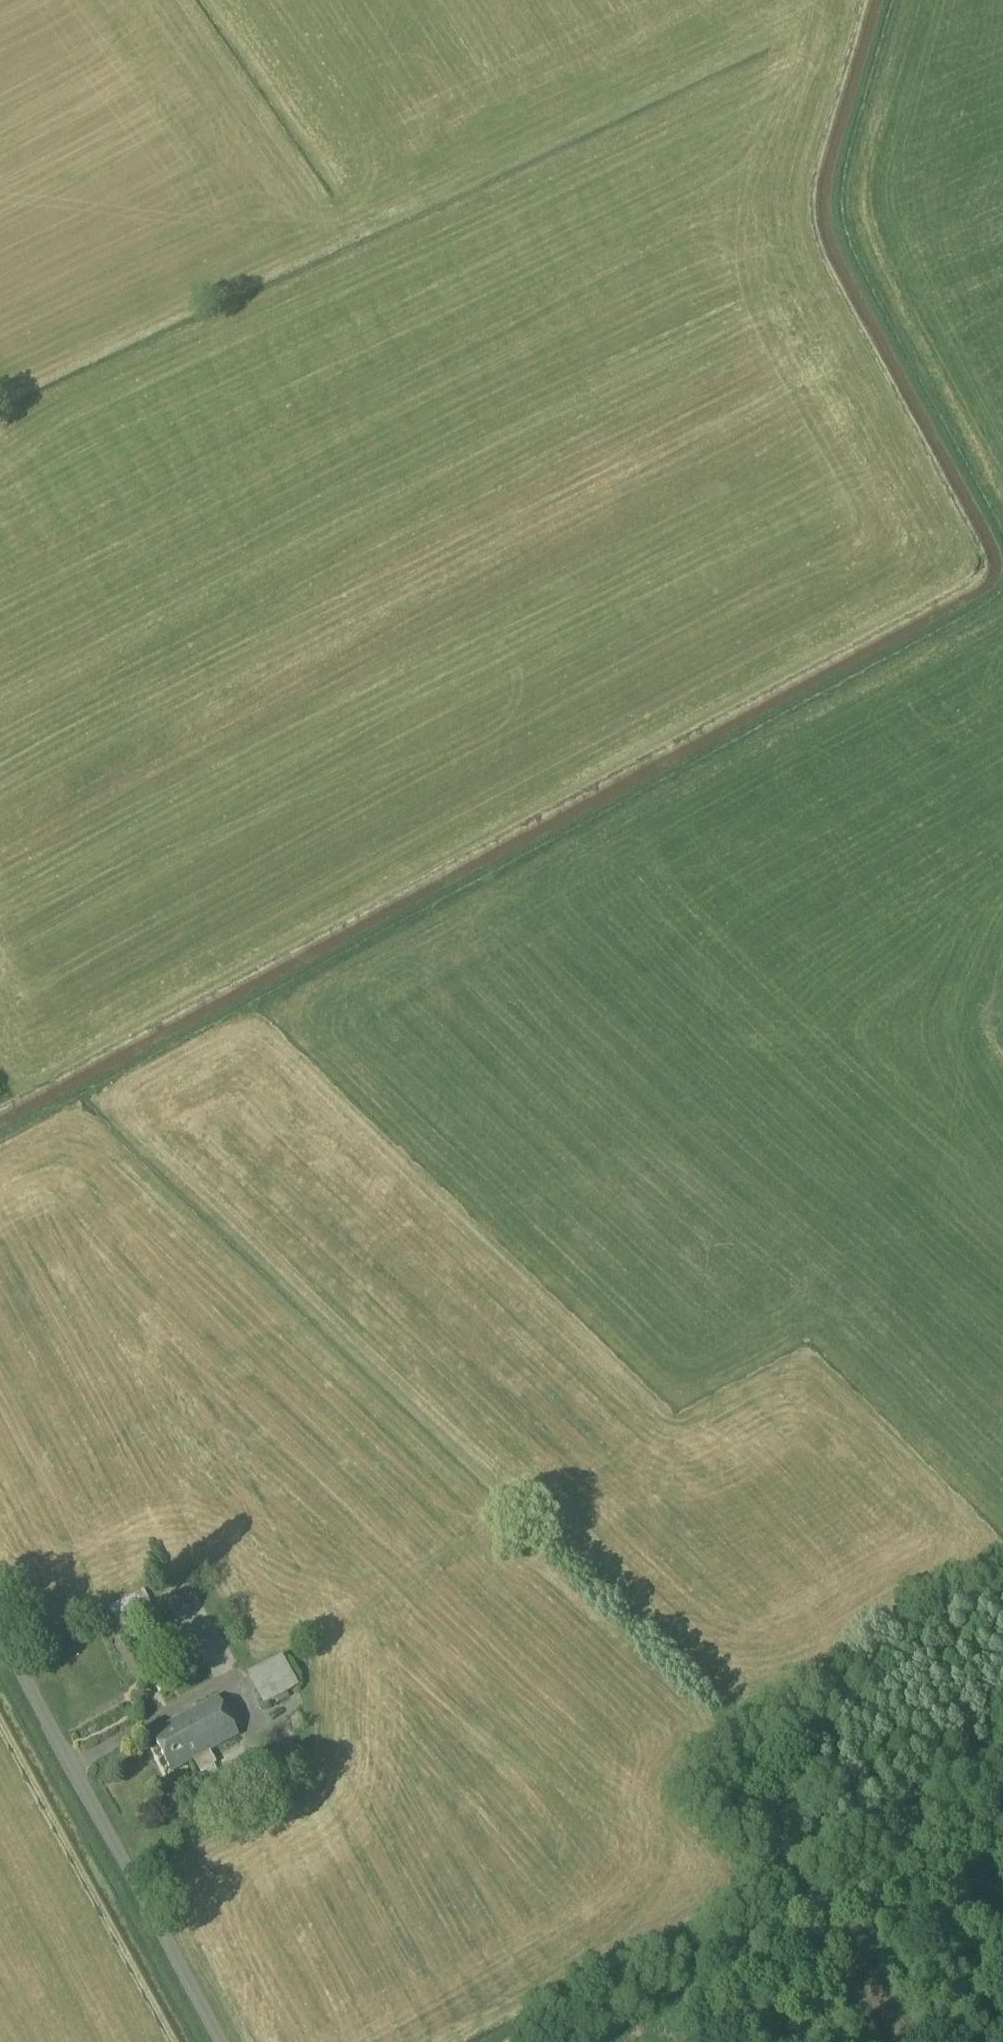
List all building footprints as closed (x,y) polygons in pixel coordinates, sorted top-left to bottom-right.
[(263,1707),(299,1687),(281,1656),(245,1676),(263,1707)] [(216,1765),(208,1752),(238,1736),(218,1698),(150,1734),(170,1773),(192,1761),(204,1781),(217,1773),(213,1766),(216,1765)]
